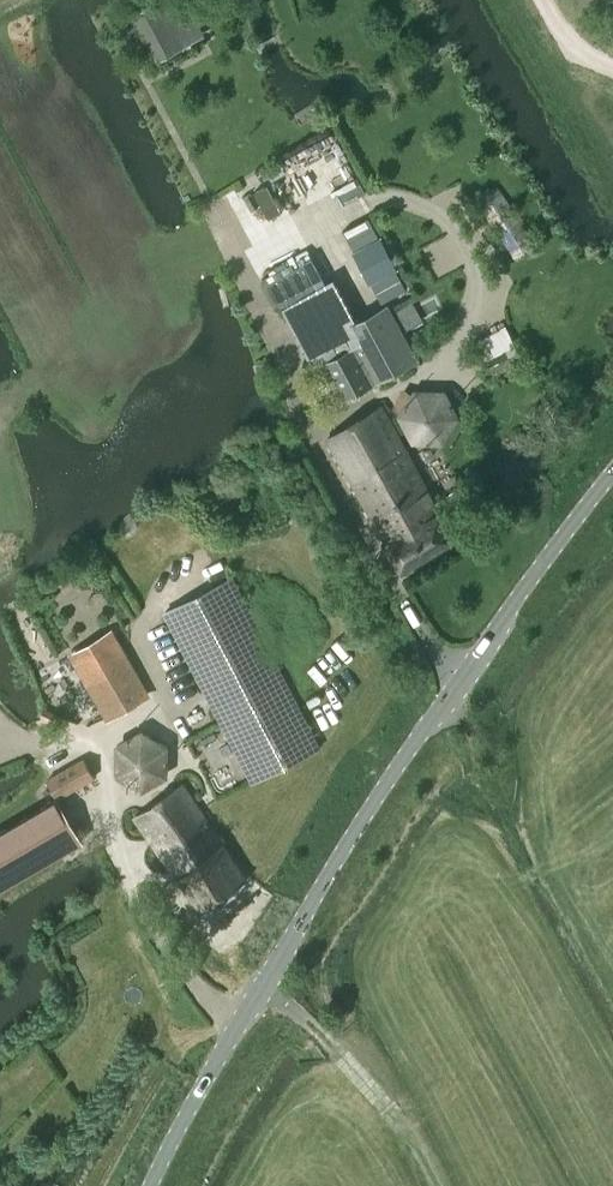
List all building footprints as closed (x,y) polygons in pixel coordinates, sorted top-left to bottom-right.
[(131,13),(156,60),(158,59),(191,43),(169,0),(156,0),(131,13)] [(586,11),(606,0),(580,0),(586,11)] [(477,201),(514,258),(535,244),(497,187),(477,201)] [(321,285),(281,307),(314,368),(323,363),(341,398),(415,357),(386,304),(355,321),(344,327),(321,285)] [(475,341),(492,375),(523,359),(517,347),(528,343),(517,321),(514,322),(475,341)] [(443,515),(464,503),(455,487),(436,499),(383,407),(329,438),(400,568),(455,536),(443,515)] [(165,613),(251,780),(319,745),(234,578),(165,613)] [(110,632),(107,634),(77,650),(73,653),(110,716),(147,695),(110,632)] [(115,744),(116,774),(141,790),(167,778),(166,747),(142,732),(115,744)] [(58,797),(95,777),(85,758),(47,778),(58,797)] [(183,785),(136,818),(191,898),(201,912),(247,879),(205,816),(183,785)] [(80,840),(56,799),(0,831),(0,887),(80,840)]
